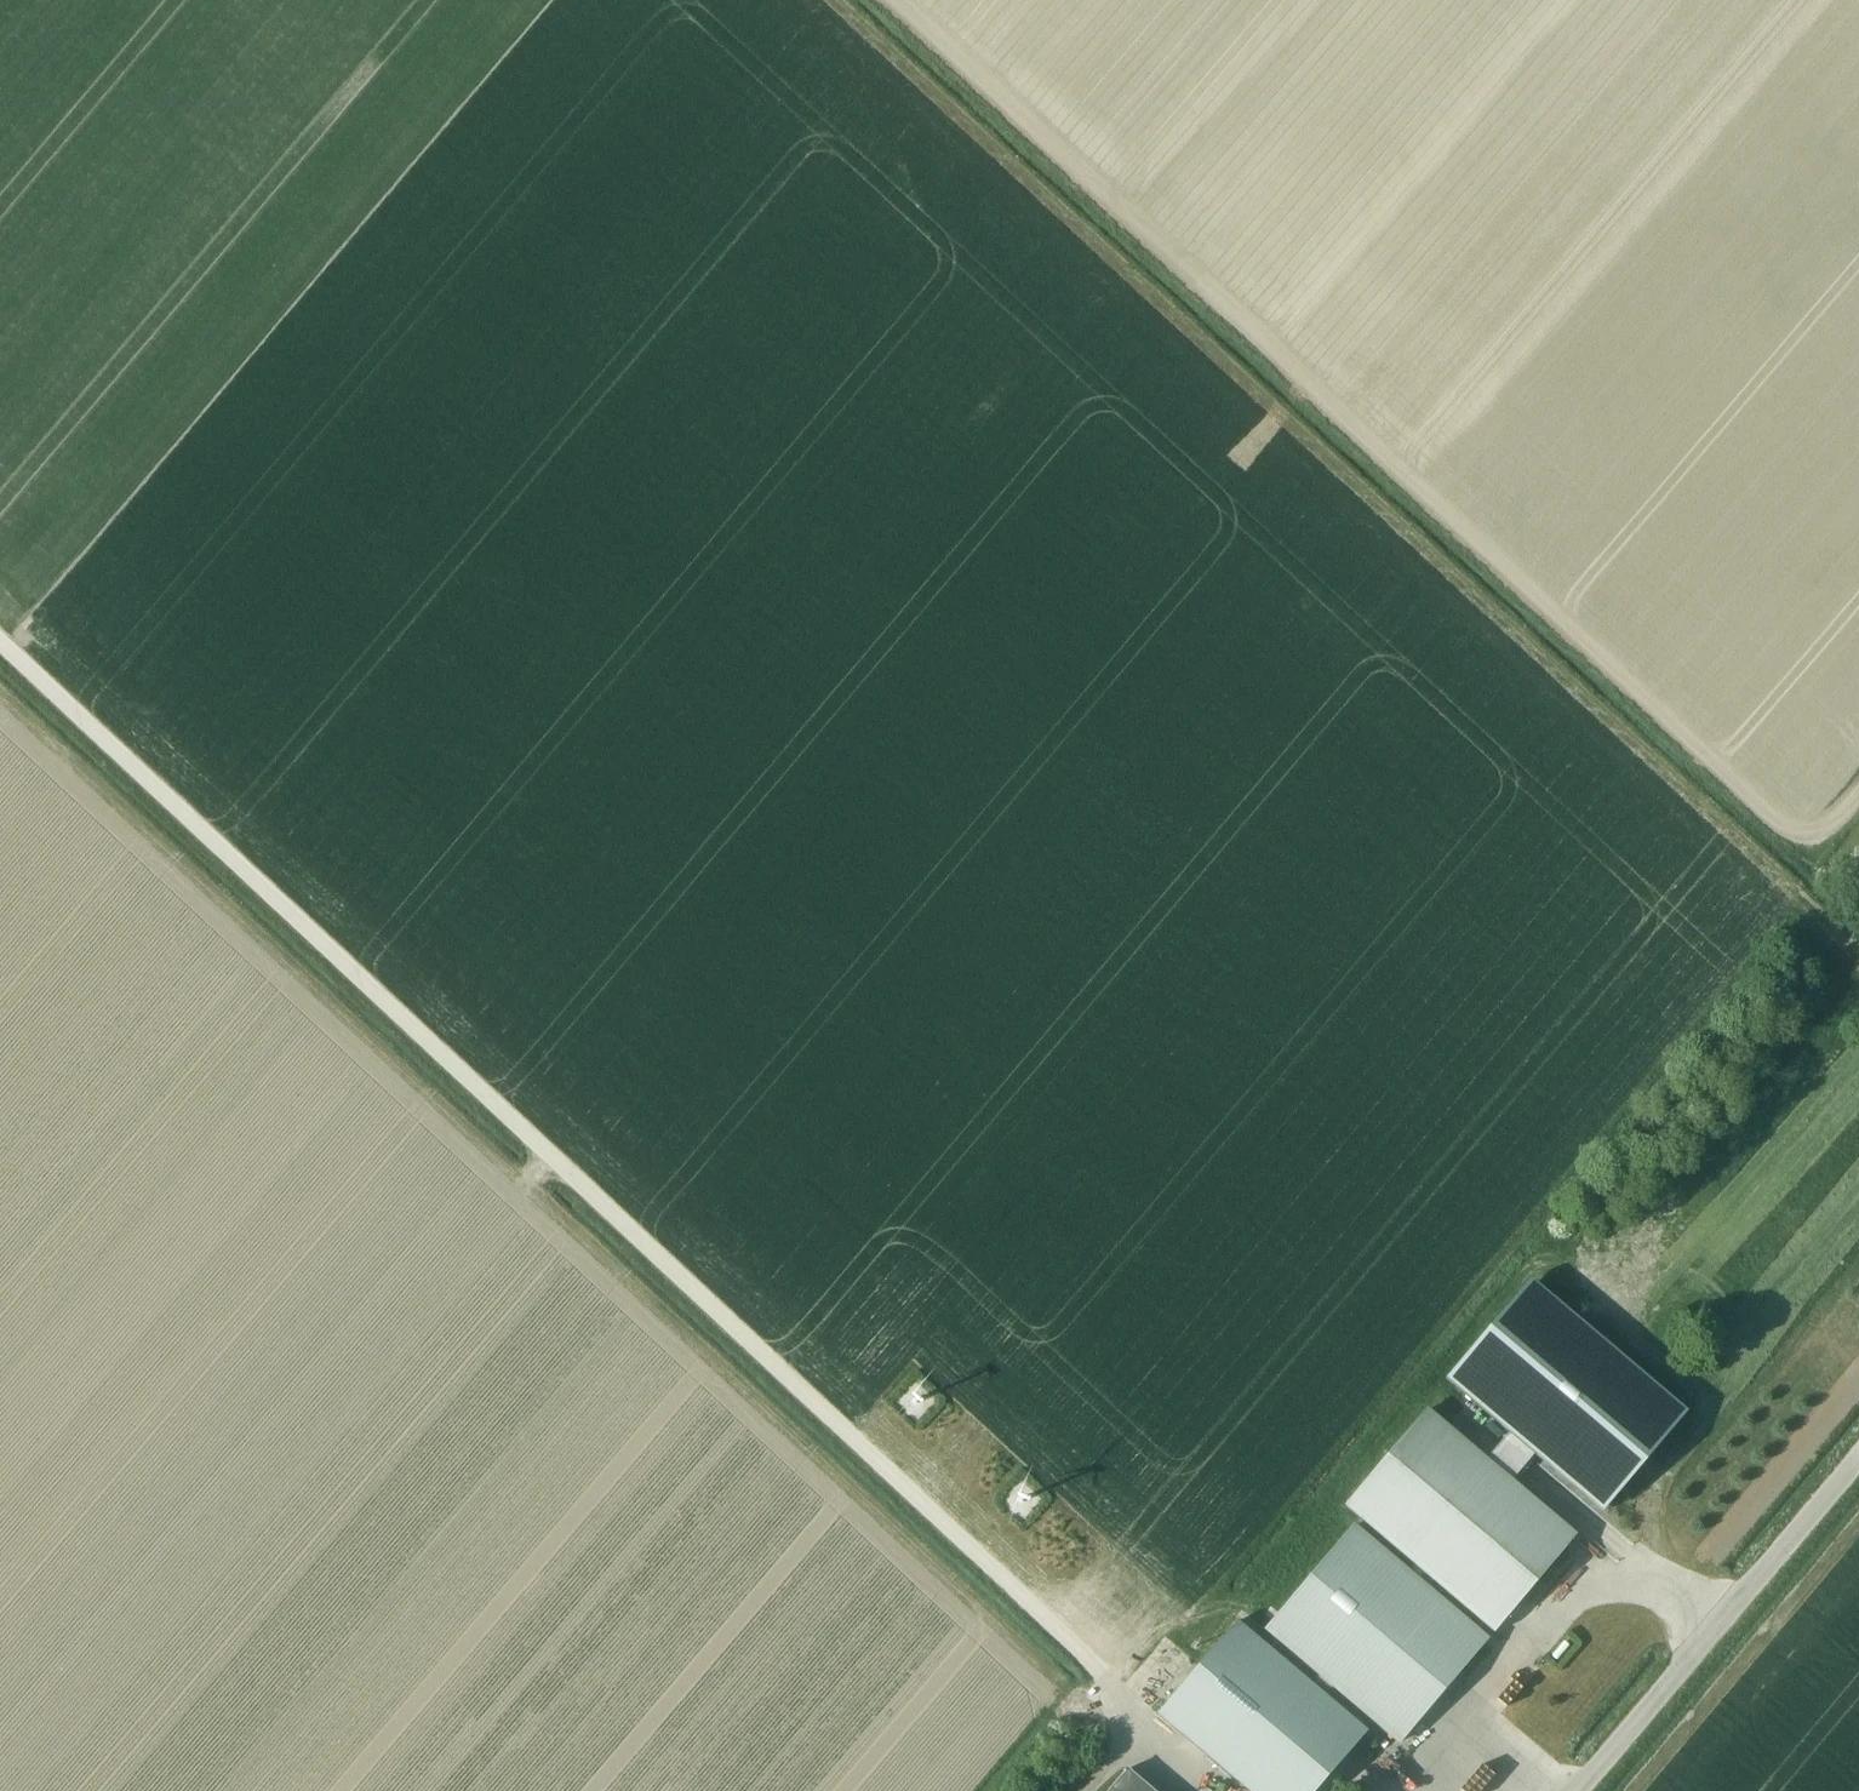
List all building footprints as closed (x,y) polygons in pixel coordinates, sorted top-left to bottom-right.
[(1537,1455),(1610,1512),(1693,1408),(1530,1279),(1449,1381),(1513,1431),(1493,1456),(1519,1478),(1537,1455)] [(1577,1539),(1427,1412),(1349,1502),(1499,1631),(1577,1539)] [(1352,1525),(1266,1626),(1400,1741),(1486,1640),(1352,1525)] [(1211,1658),(1162,1716),(1251,1790),(1321,1790),(1370,1733),(1240,1623),(1211,1658)] [(1108,1790),(1153,1790),(1127,1768),(1108,1790)]
